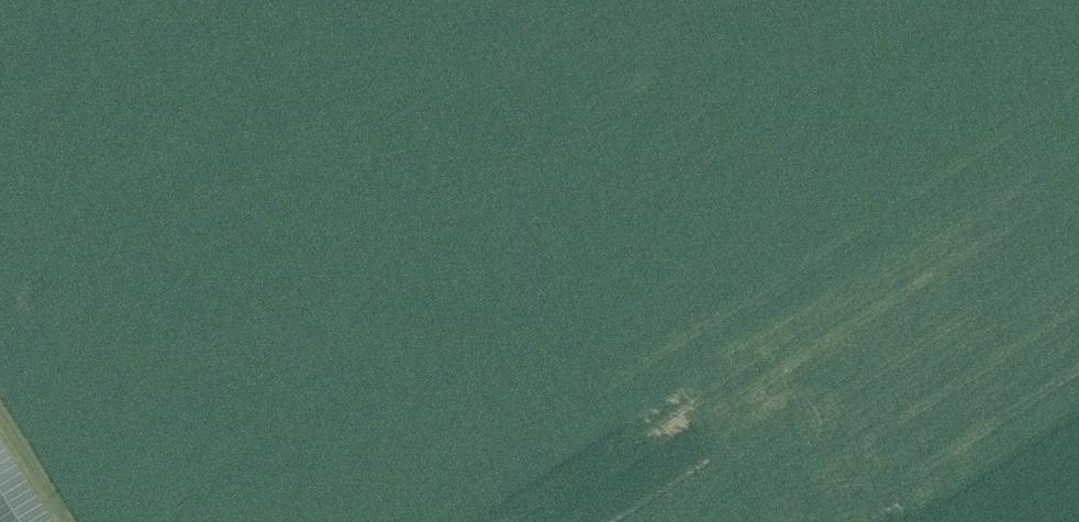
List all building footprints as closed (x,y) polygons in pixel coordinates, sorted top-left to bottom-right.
[(0,434),(0,521),(56,521),(0,434)]
